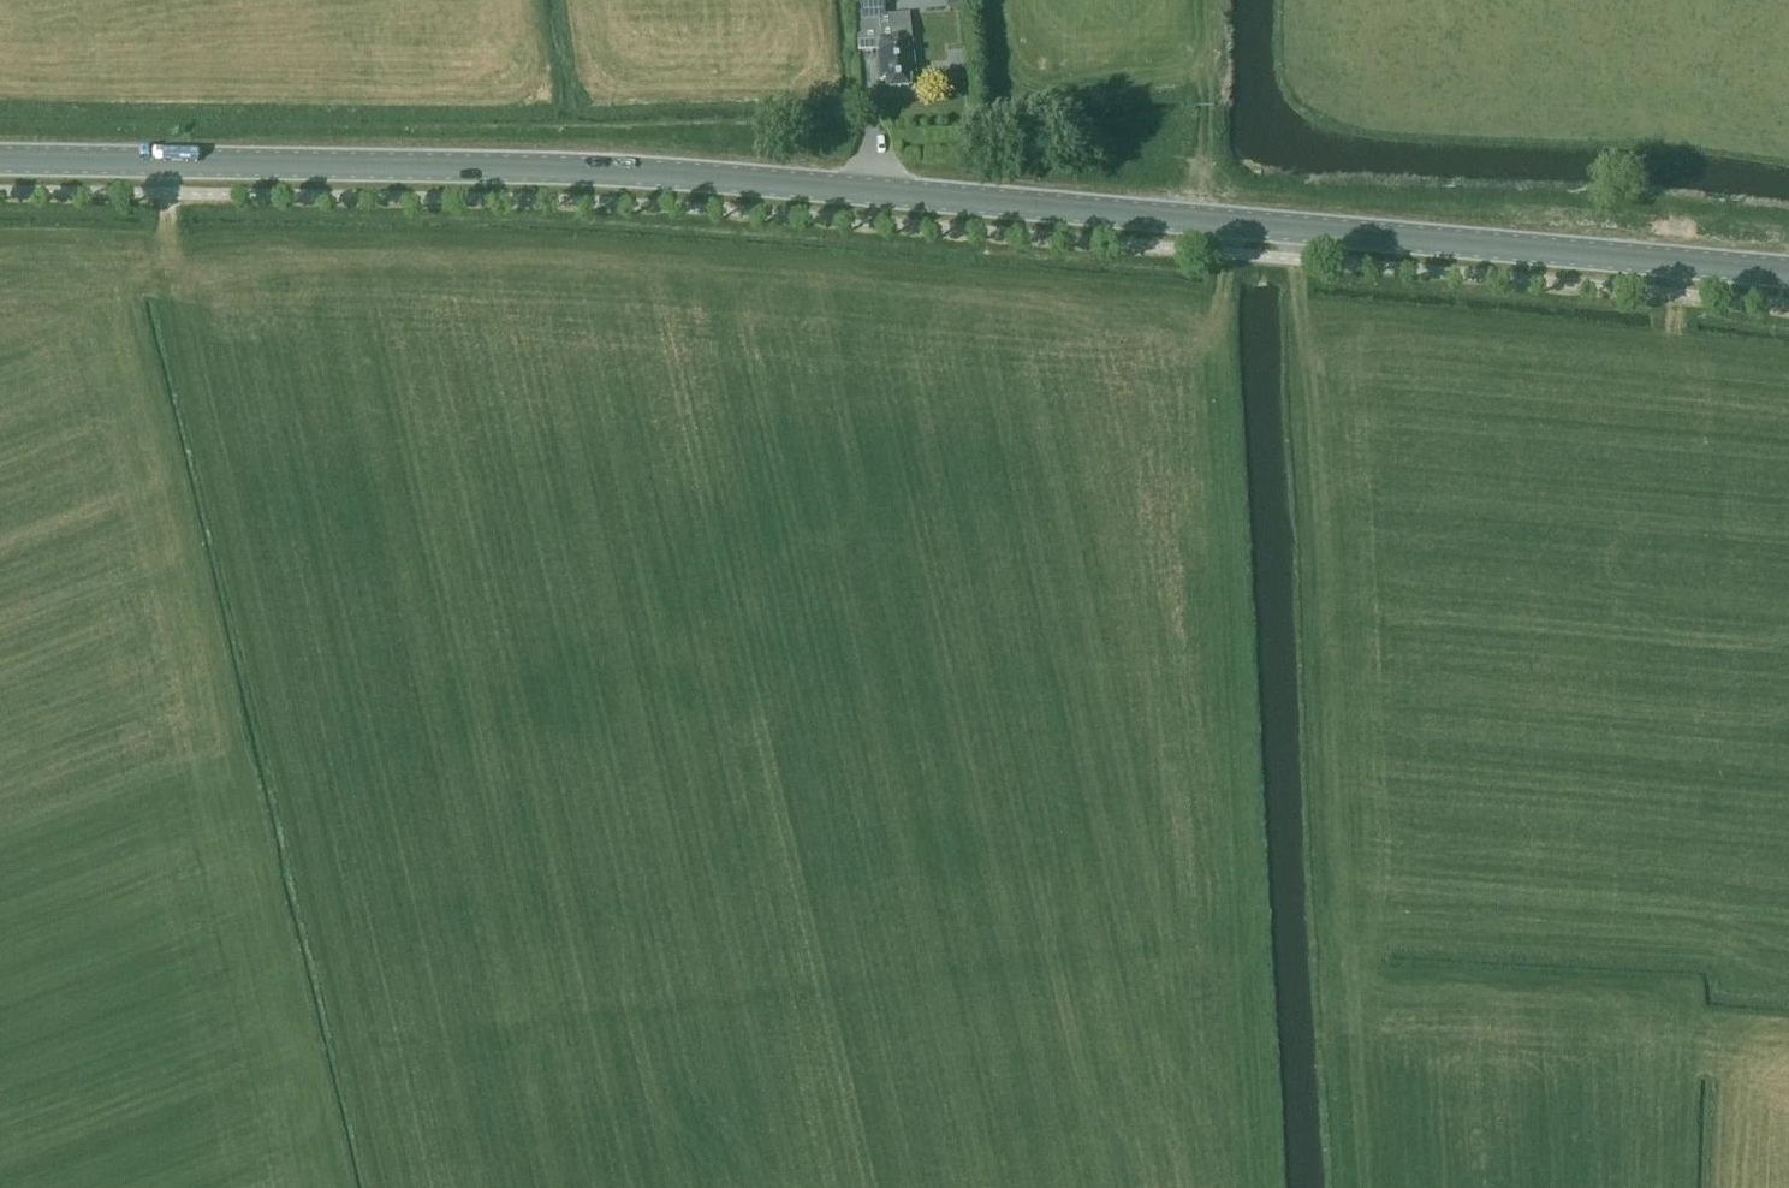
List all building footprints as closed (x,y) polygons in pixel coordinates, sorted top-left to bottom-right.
[(881,0),(859,0),(860,21),(854,21),(858,55),(875,53),(878,83),(885,83),(886,92),(909,90),(908,82),(914,81),(907,16),(883,18),(881,0)] [(947,8),(967,7),(967,0),(947,0),(947,8)]
